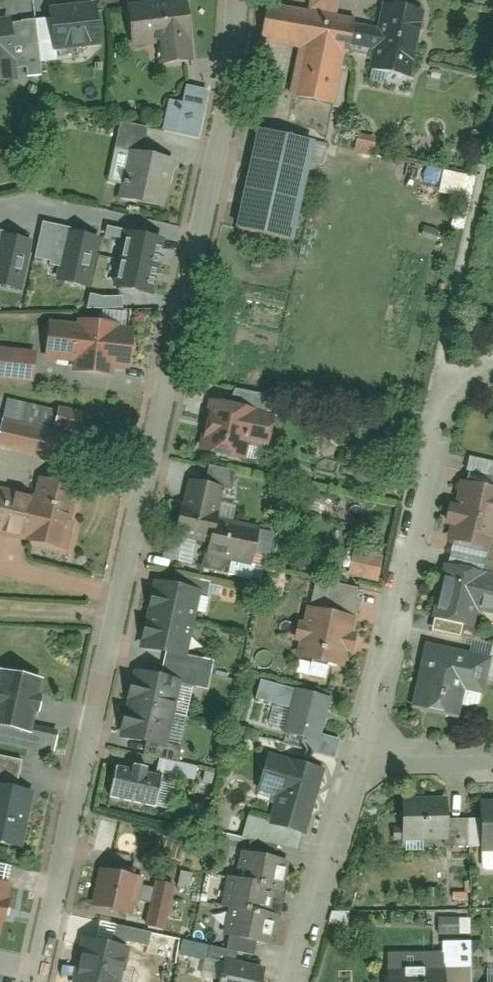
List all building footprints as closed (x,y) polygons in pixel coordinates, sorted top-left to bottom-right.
[(99,0),(98,0),(52,5),(53,17),(56,48),(59,48),(104,43),(99,0)] [(191,0),(140,0),(131,1),(136,46),(165,42),(167,63),(198,60),(191,0)] [(352,20),(269,4),(263,37),(300,44),(292,91),(337,100),(352,20)] [(369,78),(408,84),(420,11),(381,5),(369,78)] [(21,67),(16,21),(15,16),(0,17),(0,81),(6,81),(22,79),(21,67)] [(56,48),(53,17),(39,18),(43,61),(61,59),(59,48),(56,48)] [(43,61),(39,18),(16,21),(21,67),(30,66),(31,75),(44,74),(43,61)] [(166,129),(203,137),(212,89),(189,84),(185,101),(173,98),(166,129)] [(131,150),(147,153),(152,126),(124,120),(118,147),(131,150)] [(317,146),(260,133),(237,231),(294,244),(317,146)] [(121,198),(168,208),(178,159),(147,153),(131,150),(121,198)] [(469,200),(475,177),(442,168),(436,192),(469,200)] [(59,280),(87,286),(97,238),(69,232),(68,235),(57,232),(49,265),(62,267),(59,280)] [(115,286),(150,294),(162,240),(127,233),(115,286)] [(20,289),(30,242),(2,235),(1,238),(0,238),(0,285),(20,289)] [(52,316),(47,355),(77,359),(76,367),(116,371),(117,363),(133,365),(137,326),(122,325),(122,319),(82,315),(81,320),(52,316)] [(37,379),(40,349),(2,345),(0,363),(0,376),(37,379)] [(271,413),(209,399),(198,446),(244,457),(248,440),(264,444),(271,413)] [(26,419),(57,427),(61,407),(30,400),(26,419)] [(57,427),(82,432),(87,408),(62,403),(61,407),(57,427)] [(0,442),(0,447),(81,466),(88,434),(82,432),(57,427),(26,419),(6,415),(0,442)] [(71,548),(86,483),(42,472),(37,493),(0,485),(0,532),(71,548)] [(468,475),(454,534),(492,544),(492,481),(468,475)] [(226,486),(188,477),(172,542),(249,561),(257,529),(218,520),(226,486)] [(350,549),(347,575),(378,579),(381,553),(350,549)] [(449,565),(436,620),(492,634),(492,632),(492,575),(449,565)] [(200,590),(155,580),(138,653),(183,663),(200,590)] [(360,619),(310,607),(296,662),(347,674),(360,619)] [(488,661),(425,646),(410,708),(460,720),(467,691),(480,694),(488,661)] [(1,668),(0,671),(0,724),(35,733),(48,679),(1,668)] [(183,685),(132,673),(117,733),(169,746),(183,685)] [(335,702),(288,691),(278,733),(325,744),(335,702)] [(322,764),(276,753),(260,820),(307,831),(322,764)] [(14,770),(15,756),(0,756),(0,770),(14,770)] [(192,779),(195,767),(157,757),(154,770),(192,779)] [(158,776),(115,766),(106,802),(150,812),(158,776)] [(0,789),(0,840),(23,846),(34,797),(0,789)] [(444,793),(399,796),(402,844),(447,841),(444,793)] [(479,807),(479,858),(492,858),(492,807),(479,807)] [(285,864),(235,853),(214,939),(264,951),(285,864)] [(145,881),(101,871),(93,907),(136,918),(145,881)] [(0,878),(0,931),(6,933),(18,882),(0,878)] [(158,881),(146,925),(162,929),(174,885),(158,881)] [(436,933),(468,933),(469,916),(436,916),(436,933)] [(449,981),(473,981),(471,941),(448,942),(449,968),(449,981)] [(90,944),(81,981),(125,981),(132,954),(90,944)] [(219,954),(212,981),(264,981),(268,966),(219,954)] [(384,956),(385,981),(449,981),(449,968),(418,969),(418,955),(384,956)]
